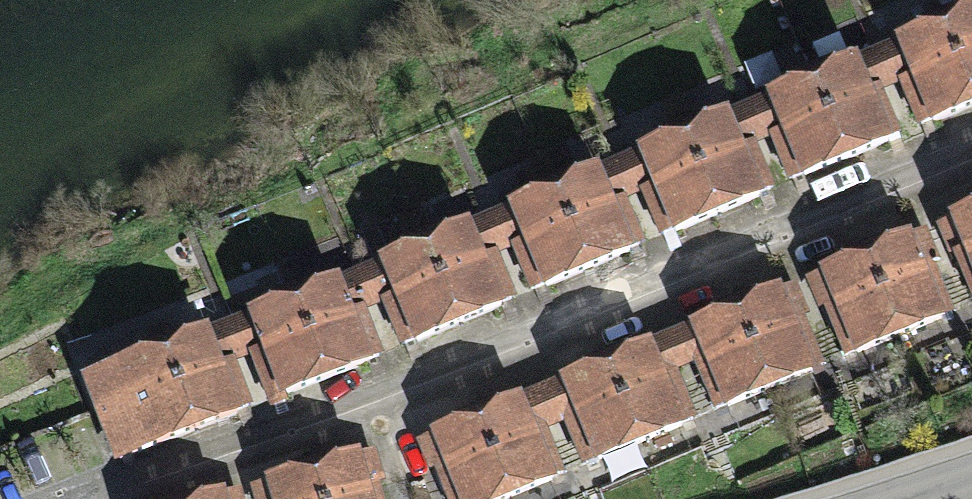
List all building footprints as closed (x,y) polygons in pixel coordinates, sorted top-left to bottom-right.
[(943,23),(971,98),(971,12),(943,23)] [(882,60),(897,97),(906,93),(921,131),(971,111),(971,98),(943,23),(896,42),(900,53),(882,60)] [(864,58),(815,79),(850,162),(905,139),(888,99),(897,97),(882,60),(868,66),(864,58)] [(770,104),(754,111),(769,148),(777,145),(794,187),(850,162),(815,79),(767,97),(770,104)] [(733,111),(683,133),(720,220),(778,196),(759,152),(769,148),(754,111),(736,118),(733,111)] [(640,158),(624,165),(640,200),(647,197),(666,243),(720,220),(683,133),(638,153),(640,158)] [(603,166),(556,186),(592,274),(651,250),(632,204),(640,200),(624,165),(605,172),(603,166)] [(511,213),(497,218),(513,256),(518,254),(535,297),(592,274),(556,186),(508,205),(511,213)] [(940,232),(969,307),(971,306),(971,207),(950,216),(954,227),(940,232)] [(475,221),(426,240),(461,328),(519,305),(502,262),(513,256),(497,218),(477,226),(475,221)] [(913,234),(864,254),(900,339),(953,315),(936,275),(945,273),(931,236),(916,242),(913,234)] [(364,277),(378,313),(385,311),(401,352),(461,328),(426,240),(377,259),(382,271),(364,277)] [(819,281),(808,285),(842,364),(900,339),(864,254),(816,274),(819,281)] [(343,279),(297,297),(330,383),(385,361),(368,317),(378,313),(364,277),(346,284),(343,279)] [(782,287),(731,309),(768,396),(827,372),(808,328),(817,325),(802,287),(784,294),(782,287)] [(252,322),(235,328),(250,366),(258,363),(274,405),(330,383),(297,297),(249,315),(252,322)] [(688,334),(673,341),(688,376),(695,373),(714,419),(768,396),(731,309),(686,329),(688,334)] [(211,330),(162,349),(197,439),(259,415),(241,370),(250,366),(235,328),(214,336),(211,330)] [(651,342),(604,362),(641,450),(699,426),(680,381),(688,376),(673,341),(654,348),(651,342)] [(162,349),(82,381),(116,469),(197,439),(162,349)] [(559,389),(546,395),(561,432),(566,431),(584,473),(641,450),(604,362),(556,381),(559,389)] [(474,416),(507,498),(522,498),(567,481),(550,438),(561,432),(546,395),(526,402),(523,397),(474,416)] [(427,489),(433,487),(438,498),(507,498),(474,416),(426,436),(430,447),(412,454),(427,489)] [(312,468),(321,498),(383,498),(380,490),(388,487),(380,457),(366,461),(364,454),(312,468)] [(253,490),(255,498),(321,498),(312,468),(263,481),(265,487),(253,490)]
